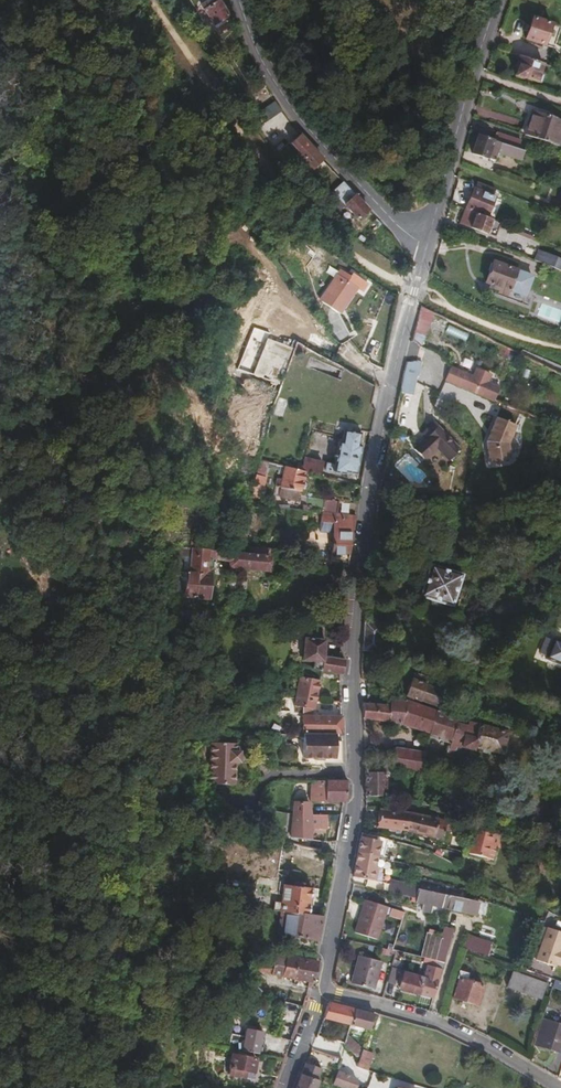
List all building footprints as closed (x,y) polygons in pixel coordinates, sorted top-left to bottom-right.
[(217,0),(208,0),(199,6),(211,26),(226,17),(217,0)] [(541,47),(549,25),(531,19),(523,40),(541,47)] [(536,74),(540,65),(517,57),(513,68),(516,69),(513,77),(521,79),(521,77),(538,83),(540,76),(536,74)] [(528,138),(537,114),(505,103),(496,127),(528,138)] [(272,131),(286,119),(280,112),(266,124),(272,131)] [(516,151),(519,142),(494,133),(491,142),(516,151)] [(320,159),(298,136),(289,144),(298,153),(295,155),(308,170),(320,159)] [(491,142),(474,137),(468,154),(490,162),(493,153),(518,161),(521,153),(516,151),(491,142)] [(367,209),(341,182),(330,192),(357,219),(367,209)] [(493,190),(474,183),(473,185),(492,193),(493,190)] [(484,215),(492,193),(473,185),(471,190),(470,189),(463,207),(484,215)] [(483,234),(488,220),(462,210),(457,224),(483,234)] [(490,240),(496,224),(488,220),(483,234),(482,237),(490,240)] [(528,236),(530,230),(515,224),(513,230),(528,236)] [(513,230),(511,229),(509,235),(527,242),(529,236),(528,236),(513,230)] [(538,252),(534,262),(545,266),(549,268),(560,273),(560,261),(538,252)] [(513,269),(491,261),(483,282),(496,286),(522,295),(528,280),(512,274),(513,270),(513,269)] [(529,276),(513,270),(512,274),(528,280),(529,276)] [(365,291),(343,273),(321,302),(339,316),(357,293),(361,297),(365,291)] [(519,303),(522,295),(496,286),(494,294),(519,303)] [(426,345),(433,312),(420,309),(413,342),(426,345)] [(278,385),(292,349),(266,339),(252,375),(278,385)] [(417,379),(420,364),(415,362),(404,364),(402,376),(414,378),(417,379)] [(466,376),(450,369),(449,372),(465,379),(466,376)] [(499,390),(466,376),(465,379),(449,372),(444,382),(481,397),(494,402),(499,390)] [(410,396),(414,378),(402,376),(398,393),(410,396)] [(507,447),(515,428),(496,420),(485,445),(488,465),(509,462),(507,447)] [(459,453),(433,426),(422,437),(425,440),(413,452),(423,463),(436,450),(449,463),(459,453)] [(356,446),(358,432),(341,430),(339,443),(335,442),(331,464),(323,463),(322,471),(342,475),(343,473),(353,475),(359,446),(356,446)] [(320,463),(302,458),(299,472),(302,473),(317,477),(320,463)] [(260,484),(266,462),(256,459),(251,482),(260,484)] [(299,472),(282,467),(277,487),(282,488),(281,492),(294,495),(295,491),(297,491),(302,473),(299,472)] [(353,517),(318,513),(317,524),(330,525),(328,553),(315,552),(314,564),(319,565),(318,574),(338,576),(338,567),(347,568),(351,530),(353,517)] [(210,563),(206,559),(228,562),(227,570),(247,572),(247,569),(264,571),(266,551),(246,549),(245,555),(177,548),(172,597),(181,598),(203,600),(205,575),(203,575),(203,572),(205,573),(209,569),(210,563)] [(448,606),(458,575),(426,565),(416,596),(448,606)] [(179,619),(181,598),(172,597),(171,618),(179,619)] [(234,631),(235,622),(220,621),(219,630),(234,631)] [(377,654),(379,624),(364,623),(361,652),(377,654)] [(321,658),(323,641),(302,639),(300,661),(312,663),(312,669),(321,670),(334,672),(341,673),(342,660),(321,658)] [(550,644),(543,663),(560,669),(560,647),(550,644)] [(333,680),(334,672),(321,670),(320,678),(333,680)] [(460,716),(466,698),(425,684),(427,678),(411,672),(405,696),(419,701),(460,716)] [(313,702),(317,682),(296,679),(292,700),(313,702)] [(417,706),(419,701),(405,696),(403,701),(417,706)] [(398,721),(403,702),(388,699),(387,708),(385,719),(396,720),(398,721)] [(311,711),(313,702),(292,700),(291,707),(301,709),(311,711)] [(447,741),(453,719),(417,706),(403,701),(403,702),(398,721),(447,741)] [(385,719),(387,708),(361,703),(362,716),(385,719)] [(310,717),(311,711),(301,709),(301,717),(310,717)] [(498,732),(502,719),(479,712),(475,725),(498,732)] [(340,735),(339,717),(310,717),(301,717),(302,734),(340,735)] [(499,754),(505,733),(498,732),(475,725),(453,719),(447,741),(458,744),(457,748),(470,751),(471,747),(499,754)] [(333,760),(334,736),(302,735),(302,760),(313,760),(313,762),(322,762),(322,760),(333,760)] [(236,747),(211,744),(206,786),(231,789),(233,768),(238,768),(240,756),(235,755),(236,747)] [(418,772),(422,754),(390,748),(388,766),(418,772)] [(382,797),(382,772),(363,772),(363,793),(382,797)] [(344,802),(344,781),(307,781),(307,802),(344,802)] [(430,807),(432,796),(416,792),(414,804),(430,807)] [(307,816),(306,804),(292,802),(290,814),(307,816)] [(402,831),(406,814),(377,810),(375,827),(402,831)] [(307,840),(307,828),(324,829),(324,816),(310,816),(307,816),(290,814),(287,838),(307,840)] [(442,829),(443,822),(406,814),(402,831),(439,840),(442,829)] [(449,831),(451,824),(443,822),(442,829),(449,831)] [(490,861),(497,836),(465,828),(463,836),(471,838),(469,845),(465,844),(463,852),(467,852),(466,854),(490,861)] [(374,847),(375,840),(358,836),(355,851),(373,856),(388,860),(390,850),(374,847)] [(543,868),(549,849),(542,847),(535,866),(543,868)] [(369,879),(373,856),(355,851),(350,877),(362,879),(362,877),(369,879)] [(447,898),(449,888),(417,880),(412,902),(444,910),(447,898)] [(307,914),(310,888),(281,884),(278,903),(271,902),(270,909),(278,911),(306,916),(307,914)] [(473,917),(476,904),(447,898),(444,910),(473,917)] [(375,939),(385,906),(362,900),(352,933),(375,939)] [(313,956),(321,916),(307,914),(306,916),(278,911),(275,933),(290,935),(288,952),(313,956)] [(422,945),(429,926),(424,919),(402,912),(389,950),(430,961),(433,949),(422,945)] [(556,952),(560,936),(560,934),(542,928),(531,960),(550,967),(551,965),(560,968),(560,953),(556,952)] [(445,943),(448,933),(438,930),(436,940),(445,943)] [(481,955),(485,942),(460,934),(456,946),(481,955)] [(440,963),(445,943),(436,940),(433,949),(430,961),(440,963)] [(292,979),(296,958),(274,953),(272,962),(269,974),(292,979)] [(371,991),(379,961),(357,955),(349,984),(371,991)] [(311,984),(315,962),(296,958),(292,979),(311,984)] [(262,972),(264,960),(256,959),(254,969),(262,972)] [(269,974),(272,962),(264,960),(262,972),(269,974)] [(392,985),(396,970),(394,970),(397,962),(390,960),(384,983),(392,985)] [(543,977),(512,966),(509,973),(540,984),(543,977)] [(469,1005),(477,984),(460,978),(462,973),(454,970),(452,975),(454,976),(448,997),(469,1005)] [(534,999),(540,984),(509,973),(507,972),(501,987),(534,999)] [(416,994),(420,979),(401,974),(396,988),(416,994)] [(432,989),(436,977),(427,974),(424,986),(432,989)] [(553,987),(560,991),(560,982),(556,980),(553,987)] [(237,1003),(241,993),(235,991),(231,1001),(237,1003)] [(347,1024),(352,1009),(326,1002),(321,1017),(347,1024)] [(366,1029),(371,1015),(352,1009),(347,1024),(366,1029)] [(560,1034),(560,1027),(540,1020),(532,1045),(555,1052),(560,1034)] [(254,1054),(259,1034),(244,1030),(242,1038),(239,1051),(254,1054)] [(356,1046),(343,1035),(340,1044),(351,1052),(356,1046)] [(239,1051),(242,1038),(235,1036),(234,1044),(232,1050),(239,1051)] [(325,1054),(330,1040),(321,1037),(316,1051),(325,1054)] [(285,1050),(288,1043),(273,1038),(270,1045),(285,1050)] [(366,1065),(370,1051),(359,1048),(354,1065),(370,1070),(371,1066),(366,1065)] [(250,1073),(253,1061),(229,1055),(225,1076),(242,1079),(244,1072),(250,1073)] [(276,1074),(281,1060),(263,1056),(260,1071),(276,1074)] [(318,1067),(304,1062),(294,1087),(311,1087),(318,1067)] [(347,1076),(331,1071),(327,1084),(342,1087),(347,1087),(348,1086),(344,1085),(347,1076)]
